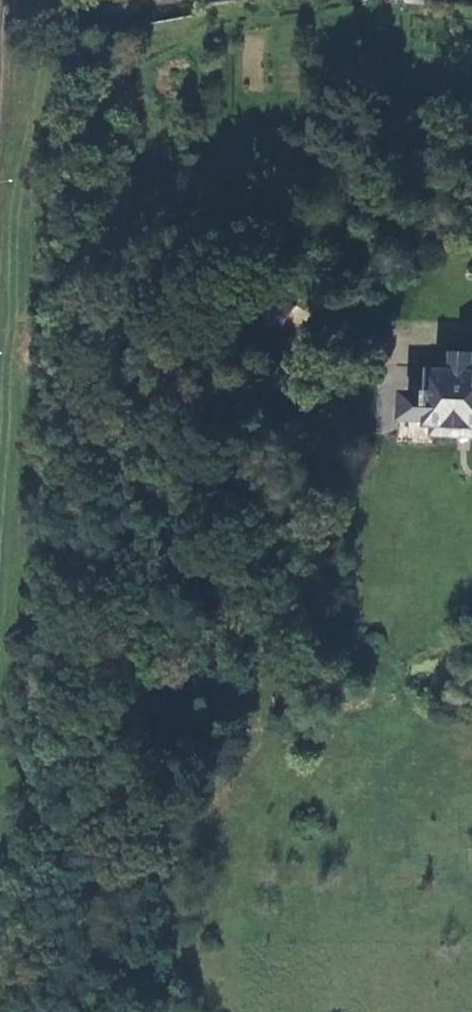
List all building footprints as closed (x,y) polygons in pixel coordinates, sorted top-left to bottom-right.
[(295,308),(270,292),(263,304),(288,320),(295,308)] [(280,331),(288,320),(263,304),(256,316),(280,331)] [(406,392),(404,419),(433,420),(434,424),(471,426),(471,352),(461,351),(460,356),(438,354),(437,369),(433,370),(432,392),(406,392)]
